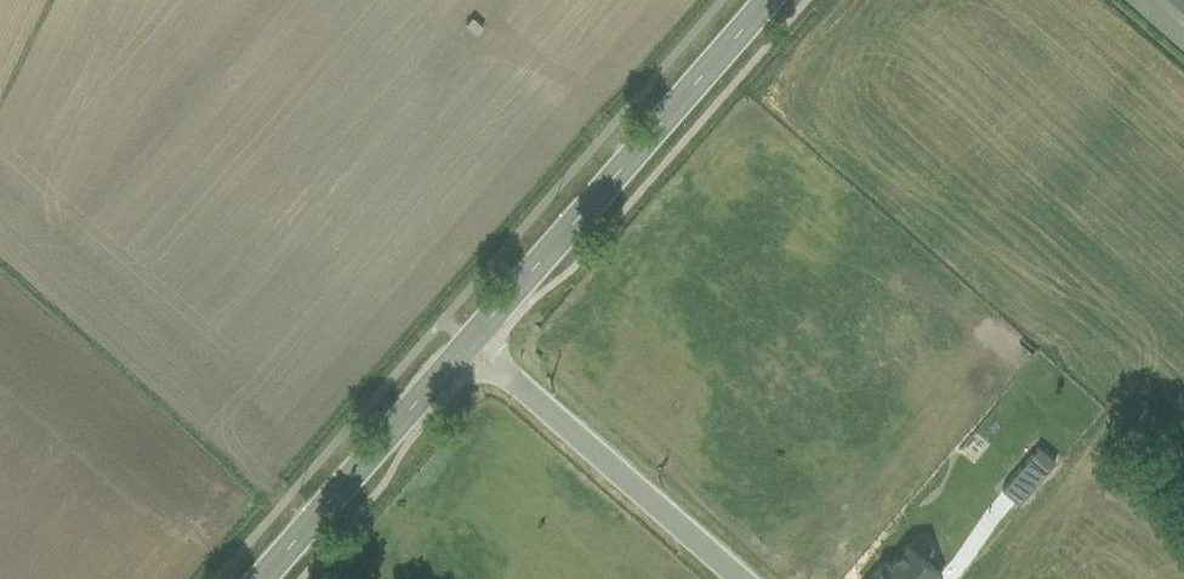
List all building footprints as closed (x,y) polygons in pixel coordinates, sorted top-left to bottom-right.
[(1183,37),(1183,0),(1142,0),(1183,37)]
